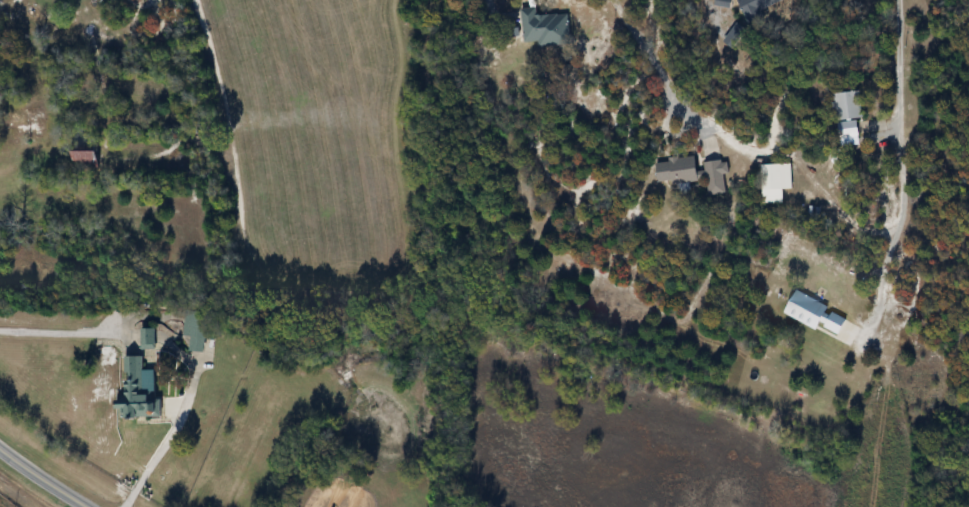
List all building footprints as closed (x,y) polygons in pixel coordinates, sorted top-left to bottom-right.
[(540,48),(570,46),(568,15),(538,17),(537,8),(522,9),(524,44),(539,43),(540,48)] [(864,119),(860,92),(834,95),(839,140),(861,137),(858,119),(864,119)] [(96,169),(103,151),(81,143),(74,161),(96,169)] [(658,186),(708,181),(709,197),(728,195),(725,161),(700,164),(700,157),(656,161),(658,186)] [(793,190),(793,165),(763,165),(763,202),(785,202),(785,190),(793,190)] [(795,246),(801,234),(785,226),(779,238),(795,246)] [(786,313),(818,331),(822,325),(840,335),(849,320),(798,292),(786,313)] [(211,313),(185,312),(185,337),(192,337),(192,352),(211,353),(211,313)] [(142,330),(142,349),(156,349),(156,330),(142,330)] [(163,417),(163,400),(154,401),(154,393),(144,393),(144,357),(123,357),(123,418),(163,417)]
